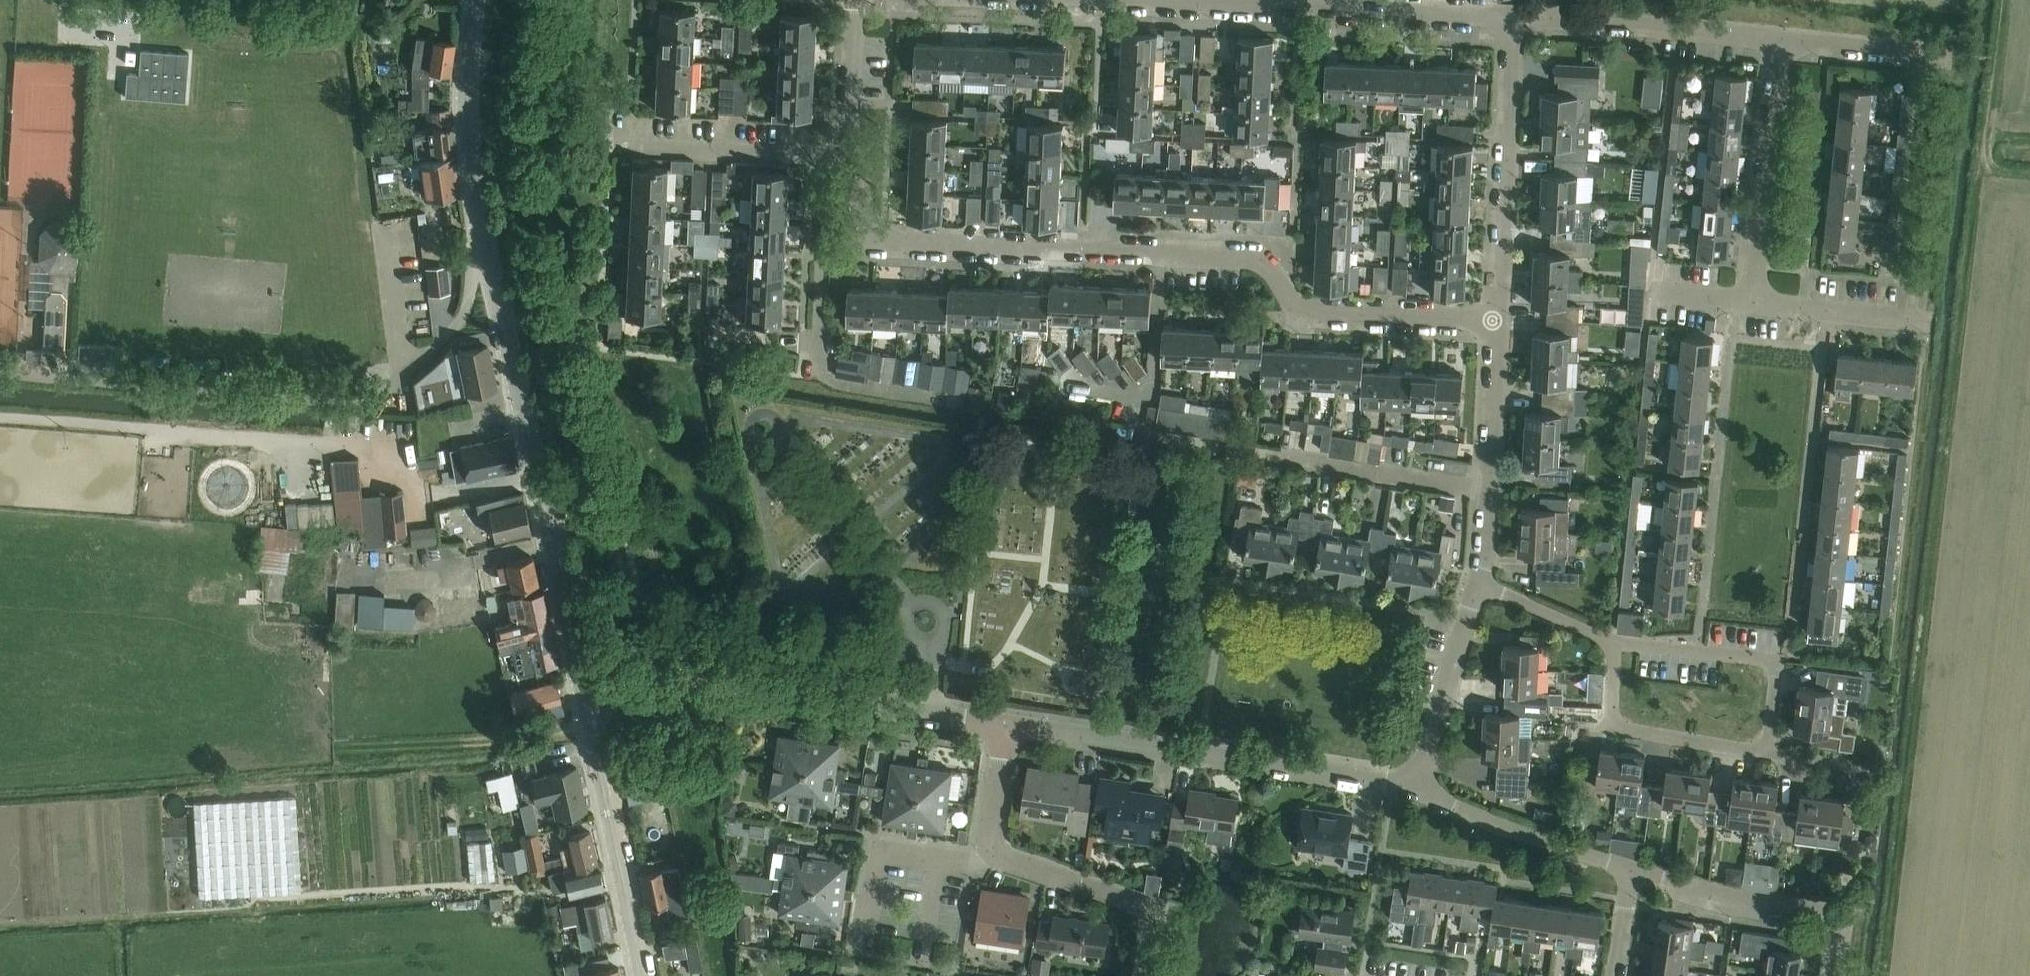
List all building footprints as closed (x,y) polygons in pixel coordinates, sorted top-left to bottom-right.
[(659,33),(659,34),(694,35),(695,11),(660,9),(659,33)] [(780,40),(816,41),(817,16),(781,15),(780,40)] [(722,25),(722,37),(730,37),(734,37),(735,26),(722,25)] [(740,38),(752,38),(753,27),(740,26),(740,38)] [(1124,32),(1123,57),(1158,59),(1166,59),(1166,47),(1159,47),(1159,33),(1141,33),(1124,32)] [(659,34),(658,59),(693,60),(694,35),(659,34)] [(1196,61),(1197,35),(1183,34),(1182,60),(1196,61)] [(1216,61),(1217,36),(1203,36),(1202,61),(1216,61)] [(413,100),(399,100),(399,108),(408,108),(428,108),(429,112),(446,110),(450,109),(430,109),(430,71),(451,73),(455,43),(434,40),(417,37),(413,67),(413,85),(413,100)] [(722,47),(722,49),(722,57),(733,58),(733,51),(734,37),(730,37),(722,37),(722,38),(722,47)] [(1240,37),(1239,63),(1274,65),(1276,39),(1240,37)] [(751,51),(752,38),(740,38),(739,51),(751,51)] [(814,66),(816,41),(780,40),(779,64),(814,66)] [(918,42),(916,77),(941,79),(943,43),(918,42)] [(943,43),(941,79),(942,79),(966,80),(967,44),(944,43),(943,43)] [(967,44),(966,80),(967,80),(991,81),(993,45),(969,44),(967,44)] [(993,45),(991,81),(1016,82),(1017,46),(993,45)] [(1017,46),(1016,82),(1041,83),(1043,48),(1017,46)] [(1043,48),(1041,83),(1066,84),(1068,49),(1043,48)] [(127,73),(126,98),(138,98),(187,101),(190,53),(141,51),(140,73),(127,73)] [(1123,57),(1122,82),(1157,84),(1158,59),(1123,57)] [(658,59),(657,83),(692,85),(693,60),(658,59)] [(1328,62),(1326,97),(1351,98),(1353,63),(1328,62)] [(1239,63),(1238,88),(1243,88),(1273,90),(1274,65),(1239,63)] [(1353,63),(1351,98),(1376,100),(1377,64),(1353,63)] [(813,92),(814,66),(779,64),(777,90),(813,92)] [(1377,64),(1376,100),(1400,101),(1402,65),(1377,64)] [(1400,101),(1400,111),(1425,112),(1425,102),(1427,66),(1402,65),(1400,101)] [(1544,93),(1543,120),(1566,121),(1579,121),(1591,122),(1593,97),(1600,97),(1600,84),(1601,77),(1601,66),(1585,65),(1583,82),(1561,81),(1560,94),(1557,94),(1544,93)] [(1427,66),(1425,102),(1450,103),(1452,68),(1451,68),(1427,66)] [(1452,68),(1450,103),(1475,104),(1474,107),(1488,108),(1489,82),(1478,82),(1478,69),(1452,68)] [(1679,70),(1676,96),(1685,97),(1688,71),(1679,70)] [(1182,85),(1194,86),(1195,74),(1183,73),(1182,85)] [(1200,86),(1213,87),(1213,74),(1201,74),(1200,86)] [(1704,88),(1703,99),(1716,100),(1746,103),(1749,77),(1719,74),(1717,90),(1704,88)] [(735,87),(735,77),(721,77),(721,87),(735,87)] [(735,87),(749,88),(749,78),(735,77),(735,87)] [(1122,82),(1120,107),(1156,108),(1157,84),(1122,82)] [(657,83),(655,109),(691,111),(692,85),(657,83)] [(1194,98),(1194,86),(1182,85),(1182,97),(1194,98)] [(1212,98),(1213,87),(1200,86),(1200,98),(1212,98)] [(733,113),(735,87),(721,87),(719,112),(733,113)] [(747,114),(749,88),(735,87),(733,113),(747,114)] [(1841,113),(1840,114),(1871,117),(1874,90),(1843,87),(1841,113)] [(1225,104),(1224,112),(1237,112),(1272,114),(1273,90),(1243,88),(1238,88),(1237,105),(1225,104)] [(812,117),(813,92),(777,90),(776,115),(772,115),(772,122),(789,122),(789,115),(812,117)] [(1905,94),(1902,120),(1910,121),(1913,95),(1905,94)] [(1676,96),(1674,122),(1682,123),(1685,97),(1676,96)] [(916,99),(915,113),(939,114),(940,100),(916,99)] [(940,100),(939,114),(940,114),(950,115),(951,101),(941,100),(940,100)] [(1716,101),(1713,126),(1743,129),(1746,104),(1746,103),(1716,100),(1716,101)] [(1040,119),(1040,106),(1028,106),(1027,118),(1040,119)] [(1040,106),(1040,119),(1060,120),(1060,107),(1040,106)] [(1120,107),(1119,132),(1155,134),(1156,108),(1120,107)] [(429,130),(413,131),(416,156),(431,155),(433,155),(454,153),(452,127),(450,109),(446,110),(429,112),(430,129),(429,130)] [(978,109),(977,119),(978,119),(978,122),(983,122),(988,122),(989,110),(978,109)] [(989,110),(988,122),(989,122),(1001,123),(1002,122),(1002,116),(1002,111),(990,110),(989,110)] [(389,112),(370,115),(371,123),(390,121),(389,112)] [(1237,112),(1235,137),(1271,139),(1272,114),(1237,112)] [(1840,114),(1838,140),(1868,143),(1871,117),(1840,114)] [(912,144),(948,145),(949,120),(913,118),(912,144)] [(977,119),(977,134),(986,134),(988,134),(988,122),(983,122),(978,122),(978,119),(977,119)] [(1543,120),(1541,145),(1557,146),(1556,159),(1556,160),(1588,162),(1589,147),(1590,147),(1590,146),(1591,122),(1579,121),(1566,121),(1543,120)] [(1902,120),(1899,146),(1901,147),(1907,147),(1910,121),(1902,120)] [(1339,121),(1338,134),(1349,134),(1350,130),(1350,121),(1339,121)] [(1350,130),(1349,134),(1361,135),(1362,122),(1350,121),(1350,130)] [(988,122),(988,134),(989,135),(992,135),(1000,135),(1001,123),(989,122),(988,122)] [(1674,122),(1671,148),(1679,149),(1682,123),(1674,122)] [(1195,135),(1195,123),(1184,123),(1183,134),(1195,135)] [(1195,135),(1207,135),(1208,124),(1195,123),(1195,135)] [(1029,149),(1064,151),(1065,126),(1030,124),(1029,149)] [(1449,139),(1449,125),(1439,124),(1439,139),(1449,139)] [(1449,125),(1449,139),(1475,140),(1476,126),(1449,125)] [(1713,126),(1710,152),(1740,155),(1743,129),(1713,126)] [(1388,142),(1399,142),(1399,131),(1388,130),(1388,136),(1388,142)] [(1399,131),(1399,142),(1412,143),(1412,140),(1412,138),(1412,131),(1399,131)] [(384,134),(373,136),(374,146),(386,145),(384,134)] [(1195,147),(1195,135),(1183,134),(1182,147),(1195,147)] [(1207,148),(1207,135),(1195,135),(1195,147),(1207,148)] [(1324,138),(1322,165),(1328,165),(1358,166),(1358,155),(1358,150),(1368,151),(1369,141),(1359,140),(1324,138)] [(1108,139),(1107,151),(1120,151),(1120,139),(1108,139)] [(1132,139),(1132,151),(1144,151),(1144,140),(1133,139),(1132,139)] [(1144,140),(1144,151),(1152,152),(1156,152),(1156,140),(1145,140),(1144,140)] [(1838,140),(1835,165),(1865,169),(1868,143),(1838,140)] [(1387,154),(1396,154),(1398,154),(1399,142),(1388,142),(1387,154)] [(1399,142),(1398,154),(1411,155),(1412,143),(1399,142)] [(947,170),(948,145),(912,144),(911,168),(947,170)] [(1243,156),(1243,144),(1232,144),(1231,156),(1243,156)] [(1243,144),(1243,156),(1256,157),(1256,144),(1243,144)] [(1440,144),(1438,170),(1474,172),(1475,146),(1440,144)] [(1899,146),(1896,172),(1905,173),(1907,147),(1901,147),(1899,146)] [(1671,148),(1668,174),(1674,174),(1677,175),(1679,149),(1671,148)] [(1063,175),(1064,151),(1029,149),(1027,174),(1063,175)] [(397,151),(381,154),(383,164),(399,161),(397,151)] [(1710,152),(1708,178),(1738,181),(1740,155),(1710,152)] [(460,193),(455,156),(421,161),(425,189),(429,189),(431,203),(445,201),(444,196),(460,193)] [(631,191),(667,192),(668,168),(649,167),(649,159),(633,159),(631,191)] [(972,171),(972,172),(984,172),(985,160),(972,160),(972,171)] [(1544,173),(1542,199),(1579,201),(1580,177),(1588,177),(1588,162),(1556,160),(1555,174),(1550,173),(1544,173)] [(990,172),(990,173),(1002,173),(1003,162),(991,161),(990,172)] [(1322,165),(1321,189),(1356,191),(1358,166),(1328,165),(1322,165)] [(1835,165),(1832,191),(1862,195),(1865,169),(1835,165)] [(946,195),(947,170),(911,168),(910,193),(946,195)] [(1645,180),(1644,192),(1658,193),(1659,181),(1660,173),(1660,169),(1646,168),(1646,174),(1645,180)] [(692,193),(706,194),(707,170),(694,169),(692,193)] [(1142,199),(1141,210),(1166,211),(1168,176),(1168,170),(1156,169),(1156,175),(1143,175),(1142,199)] [(712,194),(712,195),(727,196),(727,195),(728,172),(728,171),(714,170),(712,194)] [(1431,170),(1430,195),(1437,195),(1472,197),(1474,172),(1438,170),(1431,170)] [(752,196),(752,197),(787,199),(787,198),(789,174),(753,172),(752,196)] [(972,172),(971,184),(984,185),(984,181),(984,172),(972,172)] [(1896,172),(1893,198),(1902,199),(1905,173),(1896,172)] [(990,173),(989,185),(990,185),(1001,185),(1002,173),(990,173)] [(1118,173),(1116,209),(1141,210),(1142,199),(1143,175),(1118,173)] [(1168,176),(1166,211),(1191,212),(1193,177),(1193,173),(1184,173),(1184,177),(1168,176)] [(1061,200),(1063,175),(1027,174),(1026,199),(1061,200)] [(1668,174),(1665,200),(1674,201),(1677,175),(1674,174),(1668,174)] [(1193,177),(1191,212),(1215,214),(1217,178),(1193,177)] [(1241,199),(1240,215),(1266,216),(1267,206),(1279,207),(1280,207),(1282,183),(1282,178),(1268,177),(1266,177),(1266,181),(1241,179),(1241,199)] [(1217,178),(1215,214),(1240,215),(1241,199),(1241,179),(1217,178)] [(1708,178),(1705,204),(1735,207),(1735,206),(1738,181),(1708,178)] [(1382,180),(1382,192),(1394,192),(1394,181),(1382,180)] [(1400,181),(1399,194),(1409,194),(1411,194),(1416,194),(1416,188),(1412,188),(1412,181),(1400,181)] [(1321,190),(1320,214),(1337,215),(1355,216),(1356,192),(1356,191),(1321,189),(1321,190)] [(666,217),(667,192),(631,191),(630,215),(666,217)] [(1832,191),(1829,217),(1859,220),(1862,195),(1832,191)] [(1382,193),(1381,204),(1393,204),(1394,193),(1394,192),(1382,192),(1382,193)] [(706,205),(706,194),(692,193),(692,205),(706,205)] [(945,221),(946,195),(910,193),(909,219),(945,221)] [(1399,194),(1399,205),(1411,205),(1411,194),(1409,194),(1399,194)] [(712,195),(712,206),(726,207),(727,196),(712,195)] [(1437,195),(1436,220),(1452,221),(1471,222),(1472,197),(1437,195)] [(751,220),(751,222),(786,223),(786,222),(787,199),(752,197),(751,220)] [(982,223),(983,198),(969,197),(968,222),(982,223)] [(1002,224),(1003,198),(989,197),(988,223),(1002,224)] [(1893,198),(1890,224),(1899,225),(1902,199),(1893,198)] [(1060,226),(1061,200),(1026,199),(1025,225),(1060,226)] [(1542,199),(1541,225),(1553,226),(1552,239),(1573,240),(1576,240),(1584,241),(1586,241),(1592,241),(1592,231),(1592,228),(1592,227),(1594,202),(1593,202),(1579,201),(1542,199)] [(1665,201),(1662,225),(1671,226),(1671,225),(1674,201),(1665,200),(1665,201)] [(1705,204),(1702,230),(1732,233),(1735,207),(1705,204)] [(1645,206),(1644,221),(1653,221),(1654,206),(1645,206)] [(426,212),(418,213),(419,223),(427,223),(426,212)] [(1320,214),(1318,239),(1354,241),(1355,216),(1337,215),(1320,214)] [(664,242),(666,217),(630,215),(629,241),(664,242)] [(1829,217),(1826,243),(1843,245),(1842,256),(1844,259),(1856,261),(1860,258),(1861,246),(1857,246),(1859,220),(1829,217)] [(1434,245),(1437,245),(1470,246),(1471,222),(1452,221),(1436,220),(1434,245)] [(77,279),(79,234),(70,223),(53,222),(41,232),(40,259),(49,270),(52,271),(51,291),(46,295),(43,348),(66,349),(68,297),(64,291),(64,287),(69,287),(69,279),(77,279)] [(751,222),(750,246),(785,248),(786,223),(751,222)] [(1662,225),(1659,252),(1668,253),(1671,226),(1662,225)] [(1379,242),(1391,243),(1392,230),(1380,229),(1379,242)] [(1398,230),(1397,243),(1409,243),(1410,231),(1398,230)] [(1702,230),(1699,256),(1700,256),(1715,258),(1729,259),(1732,233),(1702,230)] [(707,244),(707,233),(695,232),(695,244),(707,244)] [(707,244),(719,245),(720,233),(707,233),(707,244)] [(1318,239),(1317,264),(1352,265),(1354,241),(1318,239)] [(1536,253),(1534,279),(1571,281),(1584,282),(1585,271),(1571,270),(1572,256),(1583,257),(1583,252),(1584,252),(1591,253),(1594,253),(1594,243),(1592,243),(1592,241),(1586,241),(1584,241),(1576,240),(1573,240),(1552,239),(1551,253),(1545,253),(1536,253)] [(663,267),(664,242),(629,241),(628,265),(663,267)] [(1391,254),(1391,243),(1379,242),(1378,253),(1391,254)] [(1397,243),(1396,254),(1409,255),(1409,244),(1409,243),(1397,243)] [(706,257),(707,244),(695,244),(694,256),(706,257)] [(718,257),(719,245),(707,244),(706,257),(718,257)] [(1423,245),(1422,269),(1433,269),(1469,271),(1470,247),(1470,246),(1437,245),(1434,245),(1423,244),(1423,245)] [(750,246),(748,271),(784,273),(785,248),(750,246)] [(1317,264),(1316,289),(1351,291),(1352,265),(1317,264)] [(662,292),(663,267),(628,265),(627,290),(662,292)] [(429,297),(435,296),(452,294),(448,266),(426,269),(429,297)] [(1389,292),(1390,267),(1376,266),(1375,292),(1389,292)] [(1629,266),(1627,282),(1644,284),(1646,268),(1629,266)] [(1408,294),(1410,268),(1396,267),(1394,293),(1408,294)] [(1433,270),(1432,295),(1438,295),(1449,296),(1467,297),(1469,272),(1469,271),(1433,269),(1433,270)] [(748,271),(747,296),(782,298),(784,273),(748,271)] [(1534,279),(1533,305),(1549,306),(1548,319),(1580,321),(1581,306),(1569,306),(1570,297),(1570,290),(1584,291),(1584,282),(1571,281),(1534,279)] [(689,293),(702,294),(703,282),(690,281),(689,293)] [(707,294),(720,295),(720,283),(708,282),(707,294)] [(1052,292),(1051,319),(1052,319),(1075,321),(1077,286),(1053,285),(1052,292)] [(1630,285),(1630,300),(1646,300),(1646,286),(1630,285)] [(1077,286),(1075,321),(1077,321),(1100,322),(1101,287),(1079,286),(1077,286)] [(952,293),(950,322),(975,323),(977,288),(953,287),(952,287),(952,293)] [(1101,287),(1100,322),(1101,322),(1124,324),(1126,288),(1103,287),(1101,287)] [(977,288),(975,323),(1000,325),(1001,307),(1002,289),(977,288)] [(1126,288),(1124,324),(1127,324),(1152,325),(1152,312),(1153,289),(1129,288),(1126,288)] [(851,289),(849,324),(874,325),(876,290),(851,289)] [(1001,307),(1000,325),(1025,326),(1027,290),(1002,289),(1001,307)] [(661,318),(662,292),(627,290),(626,316),(661,318)] [(876,290),(874,325),(893,326),(899,326),(900,291),(893,291),(877,290),(876,290)] [(1027,290),(1025,326),(1048,327),(1050,327),(1051,319),(1052,292),(1027,290)] [(900,291),(899,326),(924,328),(925,292),(901,291),(900,291)] [(925,292),(924,328),(950,329),(950,325),(950,322),(952,293),(927,292),(925,292)] [(701,299),(702,294),(689,293),(689,298),(688,317),(701,317),(701,299)] [(718,318),(720,295),(707,294),(706,317),(718,318)] [(747,296),(746,322),(781,323),(782,298),(747,296)] [(832,301),(831,316),(847,316),(848,302),(832,301)] [(1535,332),(1534,359),(1564,360),(1570,360),(1571,360),(1577,361),(1580,361),(1580,350),(1577,350),(1571,350),(1572,335),(1579,336),(1580,321),(1548,319),(1547,333),(1545,333),(1535,332)] [(1165,327),(1163,362),(1163,363),(1188,364),(1190,328),(1165,327)] [(1188,364),(1188,368),(1189,369),(1212,370),(1214,330),(1191,328),(1190,328),(1188,364)] [(1212,370),(1212,375),(1213,375),(1237,377),(1238,371),(1240,331),(1216,330),(1215,330),(1214,330),(1212,370)] [(1628,330),(1625,354),(1640,355),(1642,331),(1628,330)] [(1240,331),(1238,371),(1263,382),(1265,340),(1265,332),(1240,331)] [(1651,333),(1648,360),(1657,361),(1660,334),(1651,333)] [(1682,363),(1712,367),(1715,340),(1685,336),(1682,363)] [(1263,382),(1263,384),(1288,385),(1290,350),(1276,349),(1276,340),(1265,340),(1263,382)] [(79,345),(78,369),(122,371),(123,368),(124,345),(79,343),(79,345)] [(468,394),(497,388),(488,346),(459,353),(468,394)] [(1063,373),(1074,364),(1061,347),(1050,356),(1063,373)] [(26,360),(29,360),(41,361),(41,349),(27,348),(26,354),(26,360)] [(841,357),(838,375),(868,381),(869,381),(870,376),(869,376),(870,367),(871,363),(872,354),(872,352),(855,350),(854,360),(841,357)] [(948,350),(947,365),(951,365),(958,366),(959,350),(948,350)] [(1087,376),(1099,367),(1085,350),(1074,358),(1087,376)] [(1290,350),(1288,385),(1313,386),(1315,351),(1290,350)] [(1313,386),(1312,392),(1321,393),(1321,387),(1337,387),(1339,352),(1315,351),(1313,386)] [(870,367),(869,376),(870,376),(877,377),(893,380),(897,356),(893,355),(872,352),(872,354),(871,363),(870,367)] [(1113,379),(1124,370),(1111,352),(1100,361),(1113,379)] [(1339,352),(1337,387),(1363,389),(1364,378),(1365,369),(1365,361),(1365,353),(1339,352)] [(1138,381),(1149,373),(1137,355),(1125,363),(1138,381)] [(1889,390),(1892,360),(1840,355),(1837,385),(1889,390)] [(897,356),(893,380),(918,384),(922,360),(921,360),(897,356)] [(1534,359),(1532,384),(1545,385),(1544,399),(1575,400),(1576,386),(1569,385),(1571,360),(1570,360),(1564,360),(1534,359)] [(922,360),(918,384),(943,388),(947,365),(946,364),(933,362),(923,360),(922,360)] [(1648,360),(1646,385),(1654,386),(1657,361),(1648,360)] [(1892,360),(1889,390),(1916,393),(1919,363),(1892,360)] [(1363,389),(1362,405),(1364,408),(1372,408),(1374,406),(1387,406),(1389,371),(1379,370),(1379,363),(1379,362),(1365,361),(1365,369),(1364,378),(1363,389)] [(1709,392),(1712,367),(1682,363),(1679,389),(1709,392)] [(947,365),(943,388),(969,393),(969,399),(983,402),(984,402),(986,388),(971,386),(972,379),(974,369),(972,369),(958,366),(951,365),(947,365)] [(1046,385),(1049,371),(1023,366),(1022,371),(1020,380),(1046,385)] [(1389,371),(1387,406),(1412,408),(1414,372),(1389,371)] [(1414,372),(1412,408),(1436,409),(1438,373),(1414,372)] [(1438,373),(1436,409),(1463,410),(1465,375),(1439,373),(1438,373)] [(449,377),(414,384),(420,413),(455,405),(449,377)] [(1645,385),(1643,411),(1647,412),(1651,412),(1654,387),(1654,386),(1646,385),(1645,385)] [(1026,388),(1022,406),(1032,408),(1042,410),(1044,399),(1045,396),(1034,394),(1035,390),(1026,388)] [(1707,418),(1709,392),(1679,389),(1676,415),(1707,418)] [(1001,391),(998,409),(1015,412),(1018,394),(1001,391)] [(1160,411),(1158,427),(1180,431),(1180,430),(1182,420),(1183,417),(1185,417),(1186,413),(1186,410),(1187,402),(1188,398),(1163,394),(1160,411)] [(1527,412),(1526,437),(1563,439),(1563,431),(1569,431),(1570,415),(1575,416),(1575,400),(1544,399),(1543,412),(1527,412)] [(1182,420),(1180,430),(1180,431),(1205,435),(1209,406),(1193,403),(1187,402),(1186,410),(1186,413),(1185,417),(1183,417),(1182,420)] [(1600,404),(1599,412),(1608,413),(1609,405),(1600,404)] [(1209,406),(1205,435),(1206,435),(1230,439),(1231,439),(1231,438),(1233,425),(1235,410),(1210,406),(1209,406)] [(1643,411),(1640,437),(1648,438),(1651,412),(1647,412),(1643,411)] [(1704,444),(1707,418),(1676,415),(1673,441),(1675,441),(1704,444)] [(1309,431),(1311,422),(1293,419),(1291,428),(1309,431)] [(1284,433),(1286,424),(1268,421),(1266,430),(1284,433)] [(1334,435),(1335,426),(1317,423),(1316,432),(1324,433),(1333,435),(1334,435)] [(1883,441),(1884,435),(1832,429),(1831,438),(1883,444),(1883,441)] [(1324,433),(1321,450),(1331,452),(1334,435),(1333,435),(1324,433)] [(1883,441),(1883,444),(1909,447),(1911,438),(1884,435),(1883,441)] [(1409,448),(1411,439),(1394,436),(1392,445),(1409,448)] [(463,447),(450,449),(456,479),(469,477),(469,479),(515,470),(510,446),(509,441),(509,437),(491,441),(464,446),(463,447)] [(1346,437),(1343,457),(1354,459),(1355,459),(1359,439),(1358,439),(1346,437)] [(1433,450),(1433,451),(1459,455),(1461,442),(1436,437),(1435,442),(1433,450)] [(1526,437),(1524,464),(1541,465),(1540,479),(1571,481),(1571,465),(1561,465),(1563,439),(1526,437)] [(1640,437),(1637,463),(1645,464),(1648,438),(1640,437)] [(1359,439),(1355,459),(1357,459),(1365,461),(1381,463),(1381,459),(1383,449),(1383,447),(1384,443),(1367,441),(1360,440),(1359,439)] [(1433,450),(1435,442),(1418,439),(1416,448),(1433,451),(1433,450)] [(1230,441),(1228,454),(1253,459),(1255,459),(1258,444),(1256,444),(1236,441),(1230,440),(1230,441)] [(1701,470),(1704,444),(1675,441),(1673,441),(1671,467),(1701,470)] [(1830,446),(1827,473),(1857,476),(1860,450),(1830,446)] [(1900,454),(1897,481),(1906,482),(1909,455),(1900,454)] [(356,458),(333,460),(337,502),(339,527),(339,530),(364,527),(366,546),(387,544),(387,533),(386,524),(385,519),(362,521),(360,496),(362,496),(358,458),(356,458)] [(1241,470),(1240,482),(1258,485),(1260,473),(1241,470)] [(1827,473),(1824,498),(1854,502),(1857,476),(1827,473)] [(1636,475),(1633,499),(1642,500),(1644,476),(1636,475)] [(1669,479),(1667,503),(1697,506),(1697,505),(1700,482),(1669,479)] [(1897,481),(1894,506),(1903,507),(1906,482),(1897,481)] [(402,492),(383,494),(385,519),(386,524),(387,533),(401,532),(402,540),(406,539),(402,492)] [(532,532),(525,495),(477,504),(480,519),(492,517),(496,539),(532,532)] [(1442,496),(1440,510),(1454,512),(1456,498),(1442,496)] [(1521,530),(1569,532),(1570,512),(1569,510),(1570,499),(1540,497),(1539,509),(1522,508),(1521,530)] [(1824,498),(1821,525),(1852,528),(1854,502),(1824,498)] [(1633,499),(1630,527),(1639,528),(1642,500),(1633,499)] [(297,503),(285,505),(288,528),(299,527),(299,529),(312,528),(312,529),(336,527),(333,503),(309,505),(309,504),(297,505),(297,503)] [(1667,503),(1664,531),(1694,534),(1697,506),(1667,503)] [(1243,505),(1236,550),(1248,552),(1247,562),(1257,563),(1257,565),(1269,567),(1276,524),(1263,522),(1265,509),(1243,505)] [(1894,506),(1891,533),(1900,534),(1903,507),(1894,506)] [(1276,524),(1269,567),(1271,567),(1283,569),(1283,568),(1294,569),(1298,542),(1310,544),(1314,517),(1315,517),(1316,512),(1315,512),(1302,510),(1301,518),(1291,516),(1289,526),(1278,524),(1276,524)] [(1314,517),(1310,544),(1322,546),(1317,573),(1329,575),(1328,577),(1341,579),(1348,536),(1334,533),(1336,521),(1315,517),(1314,517)] [(1601,525),(1600,535),(1614,535),(1615,525),(1601,525)] [(1821,525),(1819,550),(1849,554),(1852,528),(1821,525)] [(288,528),(262,526),(258,570),(288,572),(290,550),(297,550),(297,548),(342,552),(343,548),(359,550),(360,534),(346,533),(346,534),(288,528)] [(1348,536),(1341,579),(1354,581),(1354,579),(1365,581),(1369,554),(1381,556),(1385,532),(1386,529),(1372,526),(1370,539),(1348,536)] [(1630,527),(1627,553),(1636,554),(1639,528),(1630,527)] [(1569,537),(1569,532),(1521,530),(1520,553),(1539,554),(1538,569),(1566,571),(1567,571),(1568,550),(1571,547),(1571,540),(1569,537)] [(1664,531),(1661,557),(1691,560),(1694,534),(1664,531)] [(1385,532),(1381,556),(1393,557),(1388,585),(1399,587),(1399,589),(1412,591),(1419,548),(1397,544),(1398,534),(1385,532)] [(1419,548),(1412,591),(1425,593),(1425,591),(1436,592),(1440,565),(1452,567),(1457,535),(1444,533),(1441,551),(1419,548)] [(1597,539),(1596,551),(1612,552),(1613,540),(1597,539)] [(1819,550),(1816,576),(1827,577),(1846,579),(1849,554),(1819,550)] [(1627,554),(1624,579),(1633,580),(1636,555),(1636,554),(1627,553),(1627,554)] [(539,583),(533,556),(508,562),(508,563),(498,565),(501,579),(510,577),(513,589),(539,583)] [(1661,558),(1658,583),(1688,587),(1691,560),(1661,557),(1661,558)] [(1566,585),(1566,586),(1579,586),(1580,572),(1567,572),(1566,585)] [(1816,576),(1813,602),(1834,604),(1843,605),(1846,581),(1846,579),(1827,577),(1816,576)] [(1624,579),(1622,605),(1630,606),(1633,580),(1624,579)] [(1658,583),(1655,609),(1685,613),(1688,587),(1658,583)] [(955,585),(954,600),(955,600),(963,601),(964,601),(964,600),(965,585),(956,585),(955,585)] [(415,628),(416,608),(416,606),(384,604),(385,594),(338,591),(336,624),(415,628)] [(513,624),(496,628),(497,632),(499,644),(510,641),(525,638),(529,637),(528,631),(527,628),(550,623),(543,592),(520,597),(507,600),(513,624)] [(495,596),(486,597),(489,611),(498,610),(495,596)] [(418,602),(417,606),(417,613),(420,618),(430,619),(434,616),(436,612),(436,607),(432,600),(423,599),(418,602)] [(1874,600),(1873,610),(1883,611),(1883,609),(1884,601),(1874,600)] [(1810,629),(1809,637),(1814,638),(1829,639),(1830,639),(1831,631),(1840,632),(1842,618),(1850,619),(1851,606),(1843,605),(1834,604),(1813,602),(1813,603),(1810,629)] [(1643,633),(1646,613),(1621,610),(1619,630),(1643,633)] [(1883,611),(1880,636),(1889,637),(1892,612),(1883,611)] [(510,641),(499,644),(500,645),(500,646),(502,654),(513,651),(518,676),(538,671),(537,669),(559,664),(551,626),(550,623),(527,628),(528,631),(529,637),(525,638),(510,641)] [(1802,628),(1801,636),(1809,637),(1810,629),(1802,628)] [(1506,646),(1505,668),(1540,670),(1541,648),(1554,649),(1554,636),(1531,635),(1526,635),(1526,647),(1521,647),(1506,646)] [(1505,669),(1504,690),(1506,691),(1511,691),(1523,691),(1522,703),(1533,704),(1551,705),(1558,705),(1559,693),(1551,692),(1539,692),(1540,670),(1505,668),(1505,669)] [(1801,686),(1799,708),(1819,711),(1834,713),(1847,715),(1849,699),(1850,699),(1865,700),(1868,675),(1839,672),(1818,670),(1817,687),(1815,687),(1801,686)] [(1096,694),(1099,679),(1076,675),(1073,690),(1096,694)] [(516,713),(545,705),(541,687),(511,694),(515,709),(516,713)] [(566,715),(566,714),(563,702),(562,702),(515,714),(518,727),(565,715),(566,715)] [(1486,713),(1485,735),(1521,737),(1532,738),(1533,716),(1550,717),(1551,705),(1533,704),(1522,703),(1506,702),(1505,714),(1486,713)] [(1799,708),(1796,730),(1814,733),(1813,745),(1840,749),(1855,751),(1858,734),(1844,732),(1847,715),(1834,713),(1819,711),(1799,708)] [(816,741),(817,731),(802,729),(800,738),(781,735),(777,765),(807,769),(811,740),(816,741)] [(839,774),(837,779),(846,781),(848,771),(838,770),(841,744),(823,742),(824,732),(817,731),(816,741),(811,740),(807,769),(839,774)] [(1485,735),(1484,758),(1499,759),(1502,759),(1503,759),(1503,771),(1502,795),(1529,797),(1530,772),(1531,760),(1532,753),(1534,750),(1535,743),(1532,740),(1532,738),(1521,737),(1485,735)] [(1577,777),(1574,794),(1575,794),(1584,795),(1597,797),(1598,790),(1598,786),(1600,786),(1619,789),(1625,753),(1603,750),(1599,773),(1587,771),(1586,778),(1578,777),(1577,777)] [(735,753),(728,757),(728,761),(730,763),(735,763),(738,760),(739,756),(735,753)] [(1619,794),(1617,803),(1618,803),(1639,806),(1639,812),(1638,813),(1651,815),(1654,786),(1643,785),(1643,783),(1647,756),(1625,753),(1619,789),(1619,794)] [(880,786),(878,796),(888,797),(885,823),(893,824),(910,826),(909,835),(918,837),(920,828),(945,831),(949,801),(950,797),(953,774),(954,771),(929,767),(930,758),(920,756),(919,766),(893,762),(890,788),(880,786)] [(803,800),(807,769),(777,765),(773,795),(792,798),(789,818),(805,820),(806,809),(797,808),(798,799),(803,800)] [(577,768),(533,778),(539,802),(553,799),(556,814),(557,815),(586,808),(577,768)] [(1088,834),(1095,787),(1080,784),(1081,775),(1031,768),(1025,805),(1057,810),(1056,815),(1074,818),(1072,832),(1088,834)] [(836,779),(837,779),(839,774),(807,769),(803,800),(798,799),(797,808),(806,809),(805,820),(811,821),(813,802),(833,804),(836,779)] [(1654,786),(1651,815),(1662,816),(1664,805),(1666,805),(1685,808),(1689,772),(1669,769),(1666,788),(1654,786)] [(512,771),(485,777),(488,790),(499,787),(504,809),(520,805),(512,771)] [(867,774),(866,783),(868,784),(876,785),(877,785),(879,774),(878,774),(868,772),(867,774)] [(1689,772),(1685,808),(1686,808),(1694,809),(1694,810),(1695,814),(1700,820),(1703,822),(1706,822),(1706,823),(1717,824),(1722,792),(1711,790),(1713,775),(1690,772),(1689,772)] [(1163,819),(1166,800),(1131,795),(1133,783),(1104,778),(1099,810),(1113,812),(1110,828),(1133,832),(1132,840),(1152,843),(1155,818),(1163,819)] [(1722,792),(1717,824),(1718,825),(1751,829),(1757,785),(1758,781),(1736,778),(1734,793),(1722,792)] [(1757,785),(1751,829),(1755,830),(1766,831),(1772,838),(1772,842),(1783,844),(1784,839),(1787,813),(1777,811),(1780,784),(1758,781),(1757,785)] [(645,782),(625,786),(629,804),(649,799),(645,782)] [(856,782),(854,792),(861,793),(863,783),(856,782)] [(868,784),(864,783),(863,783),(861,793),(862,793),(878,796),(880,786),(877,785),(868,784)] [(1174,828),(1171,845),(1185,847),(1187,830),(1188,825),(1211,829),(1209,838),(1211,841),(1232,844),(1234,832),(1239,800),(1209,795),(1209,793),(1193,791),(1191,804),(1178,802),(1174,828)] [(1787,813),(1784,839),(1785,840),(1816,844),(1817,844),(1824,797),(1823,797),(1803,794),(1800,814),(1788,813),(1787,813)] [(200,897),(303,891),(298,796),(195,801),(200,897)] [(1824,797),(1817,844),(1852,849),(1856,821),(1854,821),(1855,817),(1851,814),(1845,814),(1847,800),(1824,797)] [(533,800),(520,803),(527,831),(539,828),(533,800)] [(724,800),(722,814),(737,816),(738,802),(724,800)] [(1369,872),(1373,842),(1350,839),(1354,814),(1306,807),(1300,848),(1347,855),(1345,868),(1369,872)] [(1536,807),(1534,816),(1557,823),(1560,813),(1536,807)] [(457,825),(448,825),(449,834),(458,833),(457,825)] [(571,846),(561,848),(563,857),(565,865),(575,862),(576,866),(577,869),(579,869),(598,865),(590,825),(567,830),(571,846)] [(487,827),(466,829),(467,840),(488,838),(487,827)] [(960,833),(959,840),(968,841),(969,830),(965,829),(960,833)] [(524,833),(524,835),(530,869),(532,869),(536,872),(539,872),(542,874),(546,873),(544,861),(538,830),(524,833)] [(1598,831),(1597,844),(1611,845),(1612,832),(1598,831)] [(1868,835),(1865,846),(1877,849),(1879,837),(1868,835)] [(479,840),(467,841),(470,881),(482,880),(479,840)] [(492,840),(479,840),(482,880),(495,880),(492,840)] [(1628,840),(1626,855),(1643,861),(1646,842),(1628,840)] [(781,843),(779,852),(790,854),(786,877),(786,879),(785,883),(786,883),(807,886),(815,887),(820,852),(810,850),(809,857),(800,855),(801,846),(781,843)] [(506,870),(529,866),(524,844),(502,848),(506,870)] [(820,852),(815,887),(845,892),(846,892),(845,897),(854,899),(856,889),(846,888),(850,863),(831,860),(832,853),(821,852),(820,852)] [(1078,853),(1076,865),(1084,866),(1086,854),(1078,853)] [(736,855),(728,857),(732,871),(741,869),(736,855)] [(554,859),(544,861),(546,873),(549,872),(549,873),(553,891),(568,888),(569,895),(604,888),(599,866),(598,865),(579,869),(577,869),(576,866),(575,862),(565,865),(563,857),(554,859)] [(1256,860),(1254,872),(1267,873),(1268,861),(1256,860)] [(661,870),(640,874),(647,906),(660,903),(667,902),(670,916),(687,912),(682,887),(677,866),(665,869),(661,870)] [(1728,867),(1726,884),(1743,886),(1744,876),(1745,870),(1728,867)] [(1392,871),(1391,881),(1404,883),(1406,873),(1392,871)] [(1396,886),(1391,918),(1406,921),(1416,922),(1419,923),(1427,924),(1428,920),(1430,908),(1435,875),(1413,872),(1410,889),(1396,886)] [(1148,873),(1146,889),(1160,890),(1162,875),(1148,873)] [(1430,908),(1427,924),(1436,925),(1439,909),(1451,911),(1456,878),(1435,875),(1430,908)] [(1777,893),(1779,881),(1744,876),(1743,886),(1743,888),(1777,893)] [(776,878),(775,887),(785,889),(781,914),(800,917),(798,927),(805,928),(806,918),(808,918),(811,918),(815,891),(815,887),(807,886),(786,883),(785,883),(786,879),(777,877),(776,878)] [(1456,878),(1451,911),(1464,913),(1461,929),(1470,931),(1473,914),(1473,913),(1475,898),(1478,882),(1456,878)] [(1473,914),(1470,931),(1479,932),(1482,915),(1493,917),(1494,911),(1497,897),(1498,897),(1500,885),(1478,882),(1475,898),(1473,913),(1473,914)] [(1799,883),(1798,891),(1808,893),(1809,884),(1799,883)] [(806,918),(805,928),(821,930),(822,920),(841,923),(845,897),(846,892),(845,892),(815,887),(815,891),(811,918),(808,918),(806,918)] [(983,888),(976,939),(1023,946),(1031,895),(983,888)] [(502,897),(490,898),(491,909),(503,908),(502,897)] [(1492,929),(1489,945),(1499,946),(1501,930),(1513,932),(1518,901),(1518,900),(1498,897),(1497,897),(1494,911),(1493,917),(1492,929)] [(613,933),(606,898),(561,907),(561,908),(563,917),(565,926),(577,923),(579,932),(591,930),(593,937),(613,933)] [(1518,901),(1513,932),(1527,934),(1524,950),(1533,951),(1540,903),(1518,900),(1518,901)] [(1540,903),(1533,951),(1541,952),(1544,937),(1557,939),(1561,906),(1540,903)] [(557,904),(547,906),(549,918),(560,916),(557,904)] [(1308,905),(1304,935),(1327,938),(1326,947),(1322,947),(1319,967),(1336,970),(1338,972),(1347,965),(1348,964),(1348,963),(1349,951),(1343,950),(1345,940),(1352,941),(1356,912),(1308,905)] [(1561,906),(1557,939),(1569,941),(1567,956),(1575,957),(1583,910),(1561,906)] [(1583,910),(1575,957),(1584,959),(1586,943),(1600,945),(1605,913),(1583,910)] [(753,915),(739,915),(740,940),(753,939),(753,915)] [(1109,925),(1056,918),(1055,924),(1043,922),(1039,946),(1105,955),(1109,925)] [(1657,943),(1657,944),(1707,951),(1708,942),(1694,940),(1696,927),(1661,921),(1657,943)] [(1416,922),(1412,945),(1424,947),(1427,924),(1419,923),(1416,922)] [(1734,929),(1732,943),(1742,945),(1742,946),(1741,953),(1770,957),(1769,960),(1768,968),(1768,970),(1800,974),(1800,973),(1803,954),(1794,952),(1796,938),(1773,935),(1771,934),(1744,931),(1734,929)] [(804,931),(802,944),(815,946),(817,933),(804,931)] [(1468,936),(1467,945),(1476,946),(1477,937),(1468,936)] [(697,937),(685,939),(688,953),(692,973),(703,971),(697,937)] [(666,958),(671,956),(688,953),(685,939),(663,944),(666,958)] [(1711,939),(1710,952),(1725,954),(1726,941),(1711,939)] [(1657,944),(1654,965),(1689,970),(1691,958),(1705,960),(1707,951),(1657,944)] [(767,950),(753,950),(753,958),(767,958),(767,950)] [(619,967),(610,968),(608,956),(587,960),(589,972),(590,975),(621,975),(619,967)] [(1031,973),(1049,975),(1050,975),(1052,961),(1034,958),(1031,973)] [(1652,975),(1688,975),(1689,970),(1654,965),(1652,975)]
